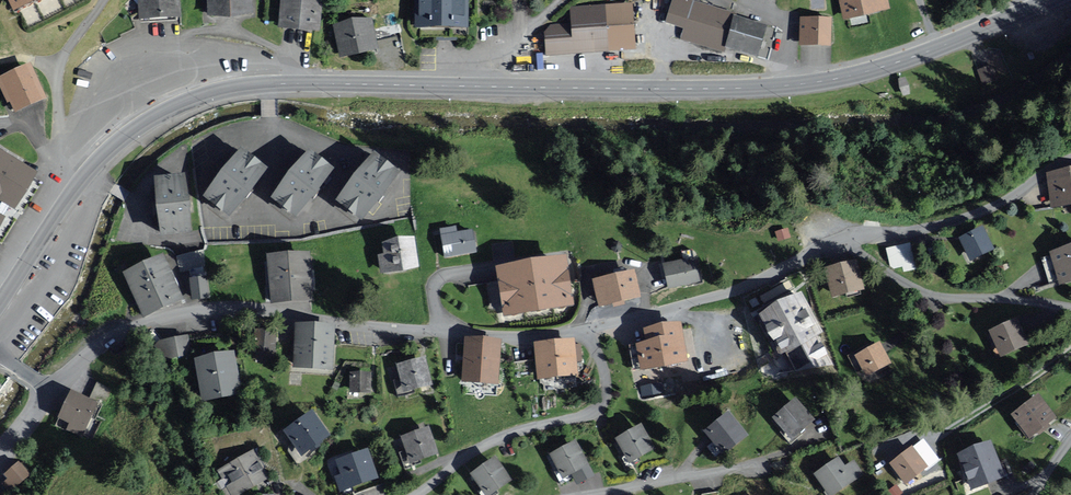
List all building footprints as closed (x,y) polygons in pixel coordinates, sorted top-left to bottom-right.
[(14,11),(37,0),(8,0),(14,11)] [(180,18),(179,0),(137,0),(138,19),(180,18)] [(208,18),(231,23),(255,17),(254,0),(207,0),(208,18)] [(278,31),(320,34),(322,1),(307,0),(280,0),(278,31)] [(414,31),(468,33),(469,0),(415,0),(414,31)] [(725,52),(726,49),(735,19),(736,15),(690,0),(689,4),(674,0),(673,0),(666,23),(684,28),(681,39),(725,52)] [(846,19),(889,10),(887,0),(841,0),(846,19)] [(631,5),(605,7),(608,52),(634,50),(631,5)] [(547,56),(608,52),(605,7),(571,9),(572,26),(545,28),(547,56)] [(766,29),(735,19),(726,49),(757,59),(766,29)] [(333,29),(339,60),(378,52),(372,21),(333,29)] [(801,47),(829,49),(830,23),(802,21),(801,47)] [(1,87),(14,116),(47,101),(34,72),(1,87)] [(242,156),(206,200),(230,219),(266,175),(242,156)] [(310,157),(272,200),(298,222),(336,179),(310,157)] [(14,213),(35,179),(0,158),(0,204),(14,213)] [(375,161),(338,206),(361,224),(398,180),(375,161)] [(1052,209),(1070,206),(1070,174),(1047,177),(1052,209)] [(186,178),(154,182),(161,240),(193,236),(186,178)] [(440,228),(445,256),(477,250),(472,228),(457,231),(456,225),(440,228)] [(778,243),(791,239),(788,229),(775,233),(778,243)] [(962,240),(973,262),(993,251),(983,230),(962,240)] [(419,270),(415,241),(382,246),(384,257),(378,258),(380,276),(419,270)] [(613,243),(613,247),(616,251),(620,250),(622,245),(618,242),(613,243)] [(886,249),(890,267),(894,269),(903,267),(904,272),(917,269),(909,243),(886,249)] [(310,252),(267,254),(270,301),(313,299),(310,252)] [(1070,280),(1070,252),(1053,257),(1061,283),(1070,280)] [(123,272),(143,315),(184,296),(164,253),(123,272)] [(498,267),(505,314),(572,303),(564,257),(498,267)] [(826,267),(833,297),(863,290),(856,260),(826,267)] [(662,267),(668,291),(700,283),(695,262),(685,264),(684,261),(662,267)] [(593,279),(599,306),(641,296),(634,269),(593,279)] [(207,276),(189,278),(192,299),(210,297),(207,276)] [(496,281),(488,283),(492,301),(501,299),(496,281)] [(787,351),(796,371),(833,365),(816,334),(821,332),(800,293),(759,314),(779,355),(787,351)] [(1000,354),(1027,342),(1017,318),(990,330),(1000,354)] [(637,342),(642,368),(660,364),(687,359),(685,347),(679,320),(643,327),(645,340),(637,342)] [(296,326),(294,369),(334,371),(336,328),(296,326)] [(277,330),(253,328),(251,349),(275,351),(277,330)] [(160,358),(189,354),(186,336),(157,340),(160,358)] [(464,380),(497,382),(500,340),(466,338),(464,380)] [(540,377),(576,373),(573,341),(537,344),(540,377)] [(867,375),(890,363),(879,343),(857,355),(867,375)] [(234,349),(194,357),(202,400),(243,392),(234,349)] [(398,363),(405,392),(430,385),(423,357),(398,363)] [(351,391),(370,391),(371,372),(351,372),(351,391)] [(661,383),(641,387),(643,396),(663,392),(661,383)] [(66,430),(82,437),(99,402),(72,389),(58,418),(69,423),(66,430)] [(1027,438),(1056,417),(1039,392),(1010,414),(1027,438)] [(792,440),(815,419),(796,397),(772,418),(792,440)] [(283,430),(301,456),(331,434),(312,409),(283,430)] [(722,453),(748,434),(730,410),(704,430),(722,453)] [(641,423),(615,438),(629,463),(655,448),(641,423)] [(411,461),(436,452),(427,427),(402,436),(411,461)] [(576,439),(549,454),(562,478),(589,464),(576,439)] [(991,440),(957,453),(971,489),(1005,476),(991,440)] [(906,484),(929,466),(913,445),(889,463),(906,484)] [(217,471),(232,494),(239,494),(270,476),(253,449),(217,471)] [(341,490),(378,476),(367,449),(338,460),(343,474),(336,477),(341,490)] [(470,473),(486,494),(489,494),(512,479),(495,455),(470,473)] [(828,494),(832,494),(864,474),(854,459),(845,465),(839,456),(813,473),(828,494)] [(11,478),(4,484),(13,493),(33,474),(23,464),(21,466),(19,463),(7,474),(11,478)]
